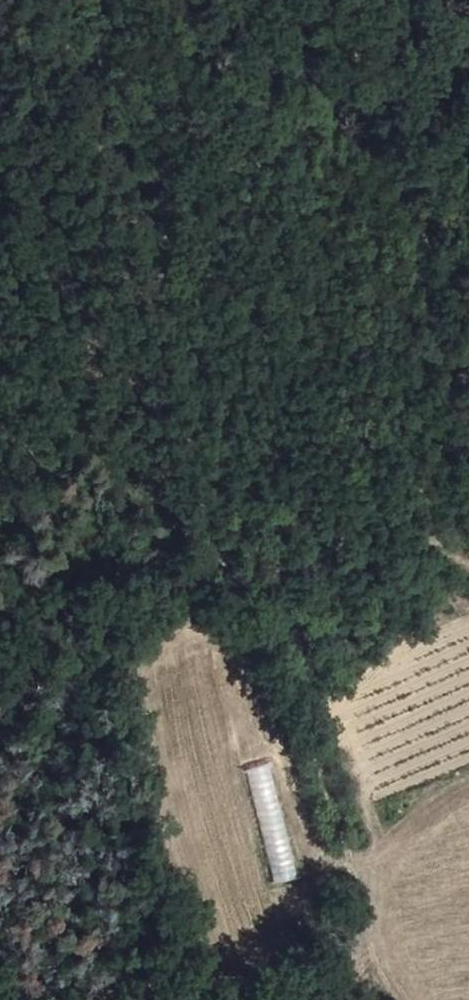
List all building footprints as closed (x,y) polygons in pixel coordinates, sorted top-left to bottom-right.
[(286,858),(275,768),(258,770),(260,783),(263,783),(272,859),(286,858)]
